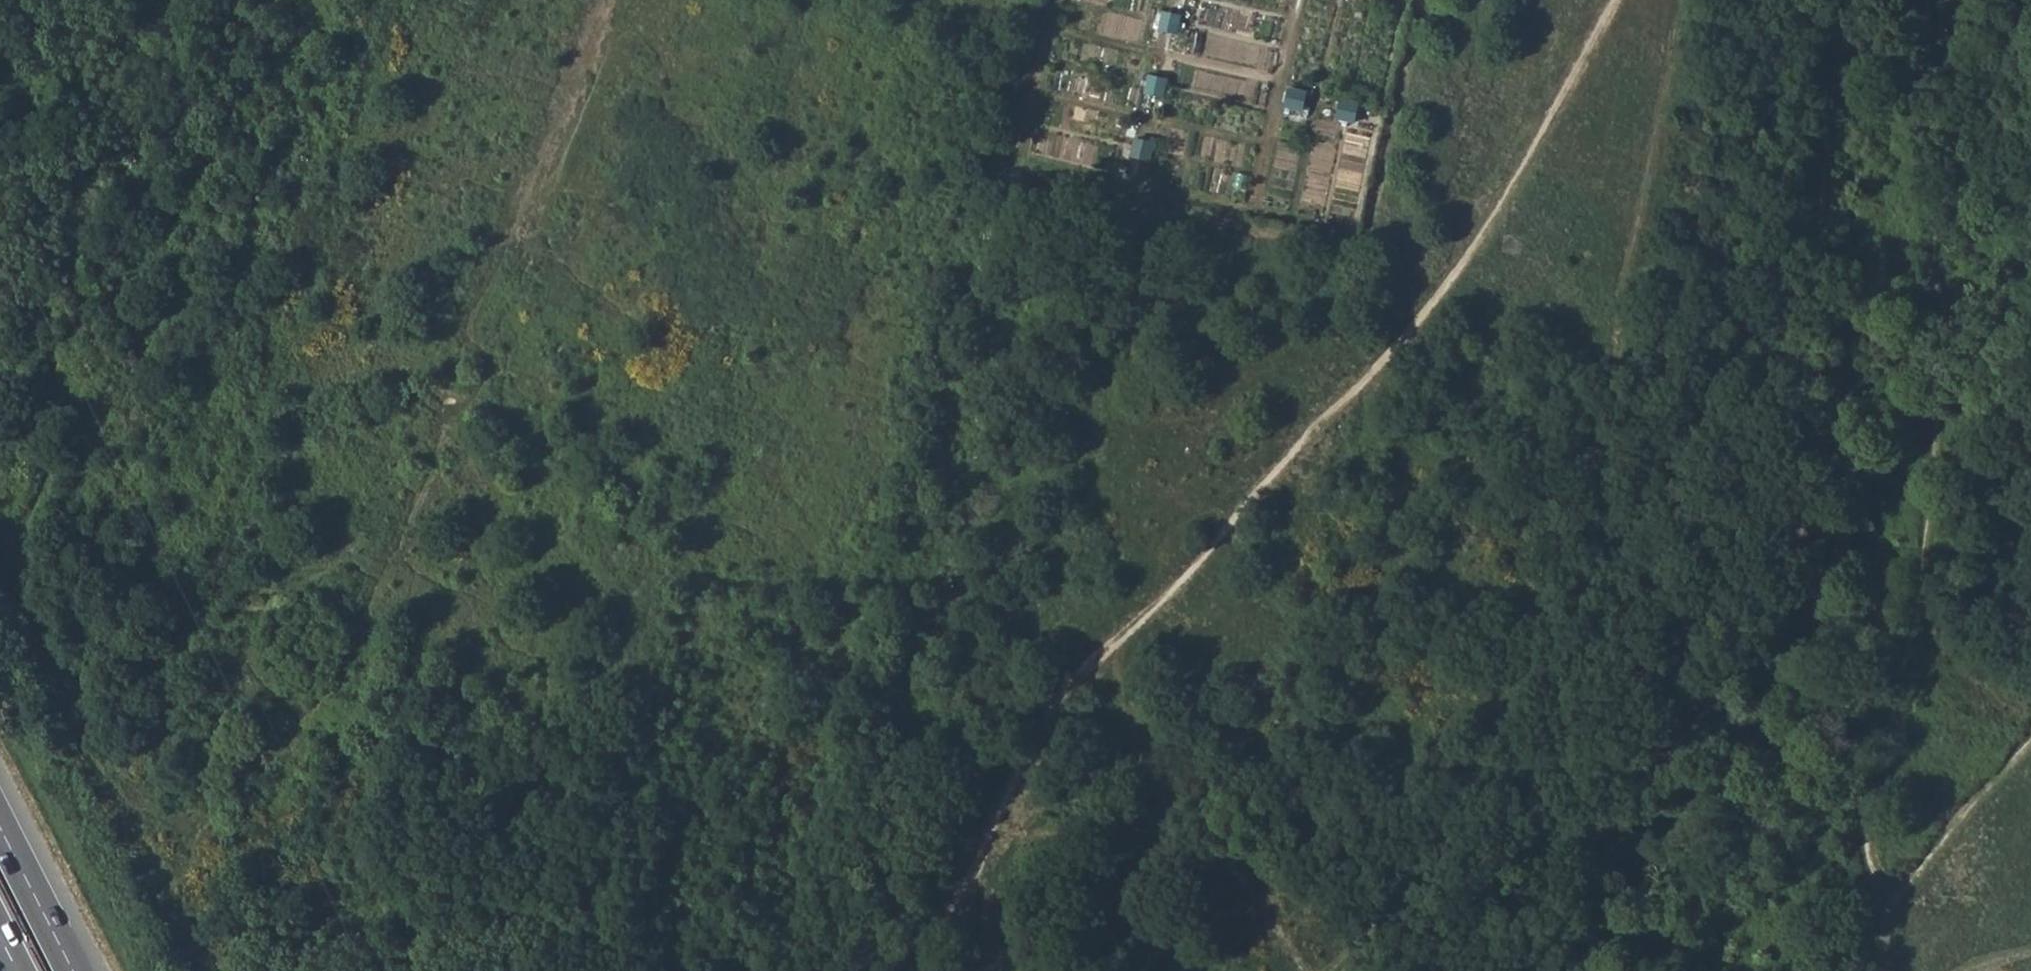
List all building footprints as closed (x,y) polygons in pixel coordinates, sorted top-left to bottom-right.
[(1175,15),(1155,11),(1150,30),(1170,34),(1175,15)] [(1159,79),(1139,76),(1134,95),(1153,99),(1159,79)] [(1300,89),(1280,85),(1275,104),(1295,108),(1300,89)] [(1351,99),(1332,95),(1327,114),(1347,118),(1351,99)] [(1142,142),(1122,139),(1118,158),(1137,162),(1142,142)]
